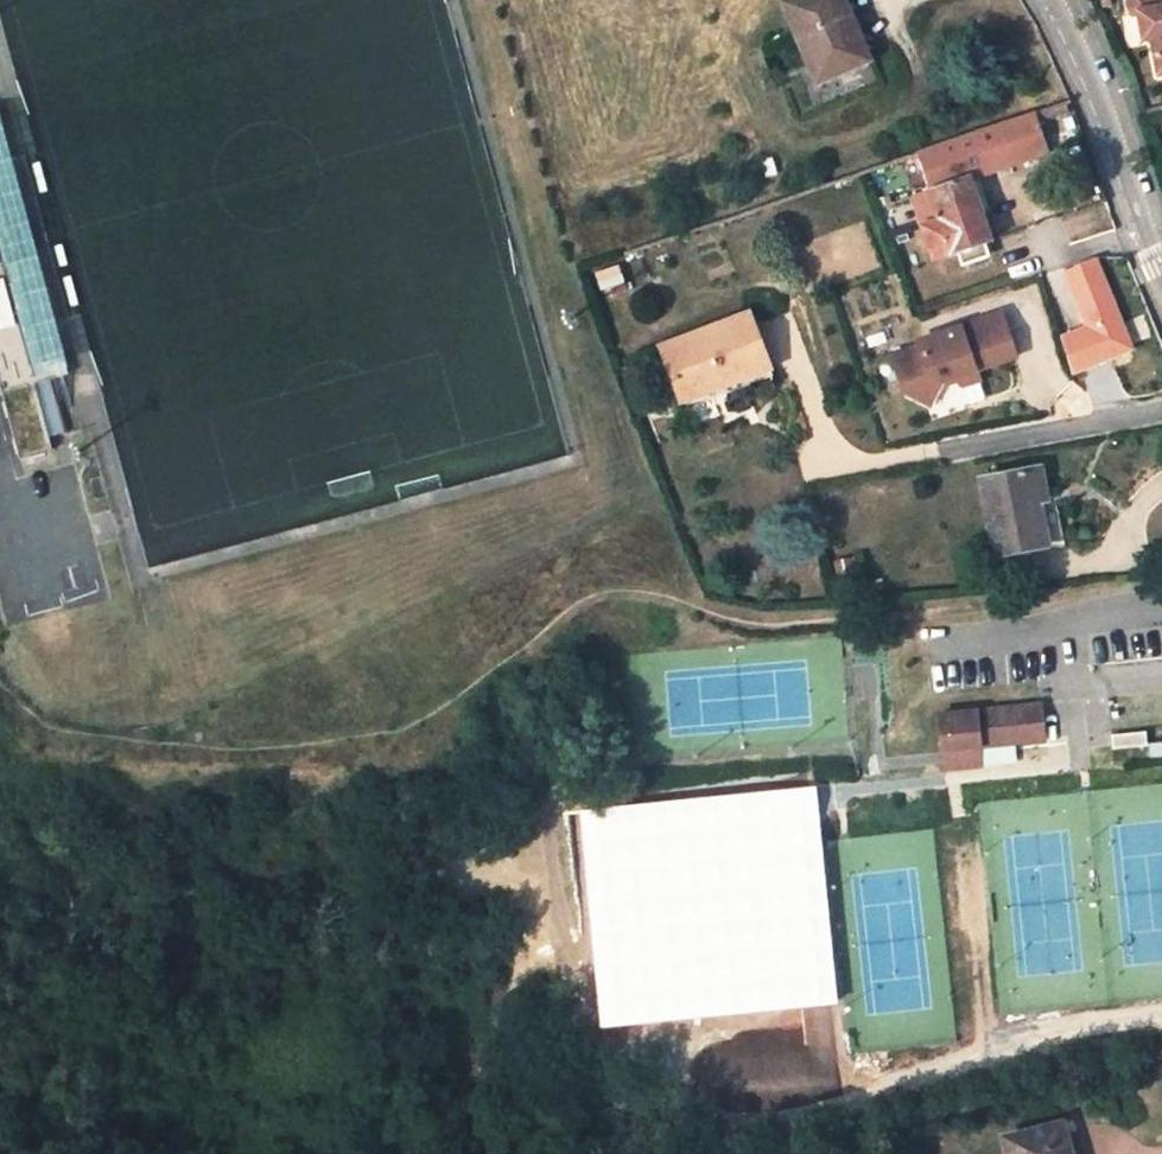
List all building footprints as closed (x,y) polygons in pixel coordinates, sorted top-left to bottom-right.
[(827,78),(868,60),(842,0),(794,0),(786,3),(800,38),(809,34),(827,78)] [(1139,16),(1145,15),(1150,42),(1158,40),(1161,61),(1161,0),(1136,0),(1139,16)] [(827,78),(809,34),(800,38),(819,81),(827,78)] [(924,227),(933,256),(935,257),(951,252),(952,254),(958,252),(963,264),(989,256),(984,243),(991,241),(982,213),(970,179),(977,176),(1024,160),(1035,156),(1048,152),(1038,121),(1068,111),(1065,102),(892,161),(895,170),(921,162),(933,197),(924,200),(928,209),(920,212),(924,226),(924,227)] [(23,465),(55,455),(35,387),(75,377),(0,114),(0,383),(23,465)] [(1035,156),(1024,160),(1026,167),(1037,163),(1035,156)] [(977,176),(970,179),(982,213),(990,210),(977,176)] [(1060,336),(1075,375),(1137,351),(1099,255),(1065,269),(1087,326),(1060,336)] [(893,355),(906,393),(930,405),(943,380),(953,377),(962,386),(980,380),(977,368),(1015,356),(1001,314),(918,342),(920,346),(893,355)] [(749,317),(665,349),(682,391),(720,377),(723,385),(769,367),(752,325),(749,317)] [(720,377),(682,391),(686,399),(709,390),(723,385),(720,377)] [(981,478),(993,553),(1047,543),(1037,492),(1044,490),(1040,467),(981,478)] [(978,745),(1046,739),(1043,705),(940,713),(944,748),(978,745)] [(978,745),(944,748),(946,769),(980,766),(978,745)] [(839,1006),(808,792),(566,810),(601,1032),(839,1006)] [(526,1076),(515,1070),(508,1082),(519,1089),(526,1076)] [(1059,1125),(1006,1138),(1010,1153),(1066,1153),(1059,1125)]
